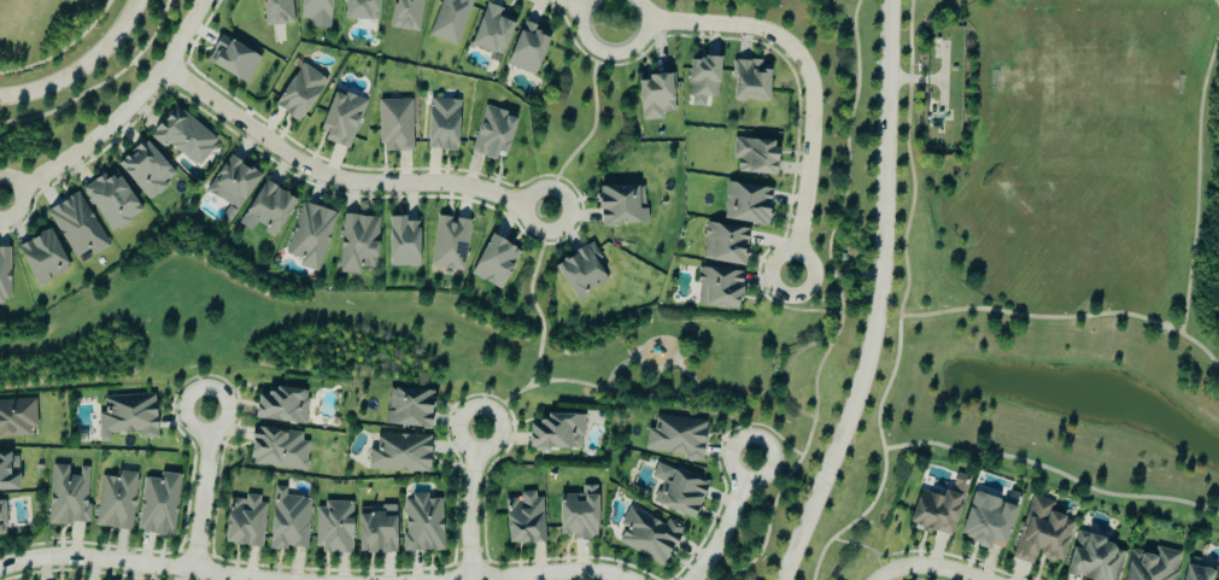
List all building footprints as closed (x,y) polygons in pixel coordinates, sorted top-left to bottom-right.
[(290,0),(260,0),(261,26),(291,25),(290,0)] [(308,20),(307,28),(329,29),(329,0),(299,0),(298,20),(308,20)] [(376,21),(377,0),(343,0),(342,19),(376,21)] [(419,32),(422,0),(392,0),(389,29),(419,32)] [(454,46),(473,0),(441,0),(427,36),(454,46)] [(501,10),(484,3),(467,47),(498,59),(514,20),(500,15),(501,10)] [(504,65),(532,76),(549,32),(520,22),(504,65)] [(259,59),(218,36),(204,62),(244,85),(259,59)] [(703,97),(716,98),(718,58),(688,57),(686,106),(703,107),(703,97)] [(766,101),(767,71),(758,70),(758,61),(732,60),(730,100),(766,101)] [(299,123),(324,79),(297,64),(273,108),(299,123)] [(661,120),(660,113),(673,111),(669,73),(635,77),(640,122),(661,120)] [(347,149),(365,101),(332,90),(318,129),(324,131),(321,140),(347,149)] [(425,150),(456,151),(457,100),(426,99),(425,150)] [(411,152),(411,100),(378,100),(378,153),(411,152)] [(217,142),(173,105),(150,132),(194,169),(217,142)] [(469,153),(492,160),(495,152),(503,154),(515,115),(483,106),(469,153)] [(114,165),(148,200),(175,175),(141,139),(114,165)] [(772,175),(774,141),(732,139),(731,159),(736,160),(736,173),(772,175)] [(204,190),(234,211),(258,177),(228,156),(204,190)] [(139,214),(110,169),(80,188),(110,233),(139,214)] [(273,237),(294,199),(260,181),(237,225),(250,232),(253,226),(273,237)] [(722,220),(766,224),(769,187),(725,183),(722,220)] [(596,187),(597,225),(646,224),(645,209),(636,210),(635,186),(596,187)] [(44,212),(80,264),(109,244),(73,191),(44,212)] [(320,273),(333,212),(297,204),(285,256),(298,259),(296,267),(320,273)] [(377,217),(339,216),(338,274),(358,274),(358,268),(375,268),(377,217)] [(428,267),(462,272),(470,221),(436,216),(428,267)] [(417,267),(418,222),(404,222),(404,217),(387,217),(386,266),(417,267)] [(701,261),(742,265),(746,228),(705,224),(701,261)] [(14,244),(34,287),(68,271),(48,229),(14,244)] [(468,275),(499,290),(519,251),(488,235),(468,275)] [(574,304),(586,297),(584,293),(608,279),(588,244),(552,264),(574,304)] [(10,303),(8,247),(0,247),(0,303),(10,303)] [(695,307),(738,308),(739,270),(697,269),(695,307)] [(252,419),(303,425),(307,391),(272,387),(271,395),(255,393),(252,419)] [(429,428),(431,390),(387,389),(387,412),(383,412),(382,426),(429,428)] [(102,396),(102,414),(95,414),(96,443),(108,443),(108,434),(137,433),(137,439),(154,438),(153,395),(102,396)] [(33,437),(32,399),(0,400),(0,438),(33,437)] [(581,451),(582,416),(544,415),(543,423),(527,422),(527,450),(581,451)] [(642,454),(701,459),(704,420),(653,416),(652,431),(644,430),(642,454)] [(300,433),(251,428),(247,466),(304,472),(307,442),(300,442),(300,433)] [(429,435),(375,434),(374,450),(366,450),(366,471),(428,473),(429,435)] [(17,453),(0,453),(0,491),(17,491),(17,453)] [(706,484),(656,463),(649,478),(660,483),(652,504),(691,520),(706,484)] [(47,524),(86,525),(87,468),(77,467),(77,476),(66,476),(66,466),(49,465),(47,524)] [(99,476),(93,528),(129,532),(136,473),(115,471),(114,478),(99,476)] [(141,478),(135,533),(173,537),(179,475),(158,473),(157,480),(141,478)] [(594,486),(580,486),(580,495),(556,495),(556,538),(594,538),(594,486)] [(268,549),(306,551),(308,498),(284,497),(285,488),(271,487),(268,549)] [(959,496),(940,492),(939,497),(916,491),(907,527),(950,537),(959,496)] [(1014,506),(970,493),(957,539),(987,548),(988,543),(1003,547),(1014,506)] [(518,496),(518,499),(503,499),(506,545),(543,543),(541,494),(518,496)] [(259,549),(264,497),(244,495),(243,500),(226,499),(222,545),(259,549)] [(402,553),(441,552),(440,500),(425,500),(425,497),(402,497),(402,553)] [(1012,560),(1032,565),(1034,557),(1061,564),(1072,520),(1050,515),(1053,503),(1028,497),(1012,560)] [(350,553),(351,505),(314,504),(313,552),(350,553)] [(682,529),(663,518),(660,524),(629,506),(618,526),(624,529),(616,542),(660,567),(682,529)] [(394,553),(393,507),(355,507),(356,554),(394,553)] [(1073,535),(1063,576),(1077,579),(1116,579),(1124,547),(1073,535)] [(1180,553),(1153,547),(1151,555),(1129,550),(1122,579),(1174,579),(1180,553)] [(1199,566),(1200,561),(1185,558),(1180,579),(1218,579),(1218,570),(1199,566)]
